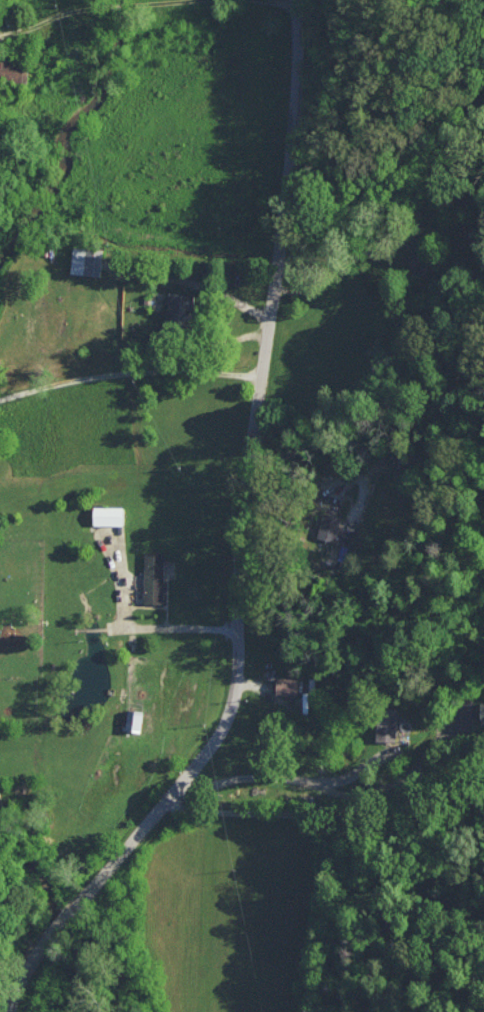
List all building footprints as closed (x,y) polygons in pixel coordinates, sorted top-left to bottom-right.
[(29,63),(0,61),(0,78),(28,80),(29,63)] [(101,275),(102,249),(73,247),(71,273),(101,275)] [(193,293),(167,292),(166,322),(192,323),(193,293)] [(123,505),(93,505),(93,523),(123,524),(123,505)] [(341,515),(322,511),(317,537),(336,540),(341,515)] [(143,602),(163,602),(164,551),(144,551),(143,602)] [(276,693),(297,695),(298,677),(277,676),(276,693)] [(396,708),(377,707),(376,740),(395,740),(396,708)] [(143,710),(128,708),(125,728),(140,731),(143,710)]
